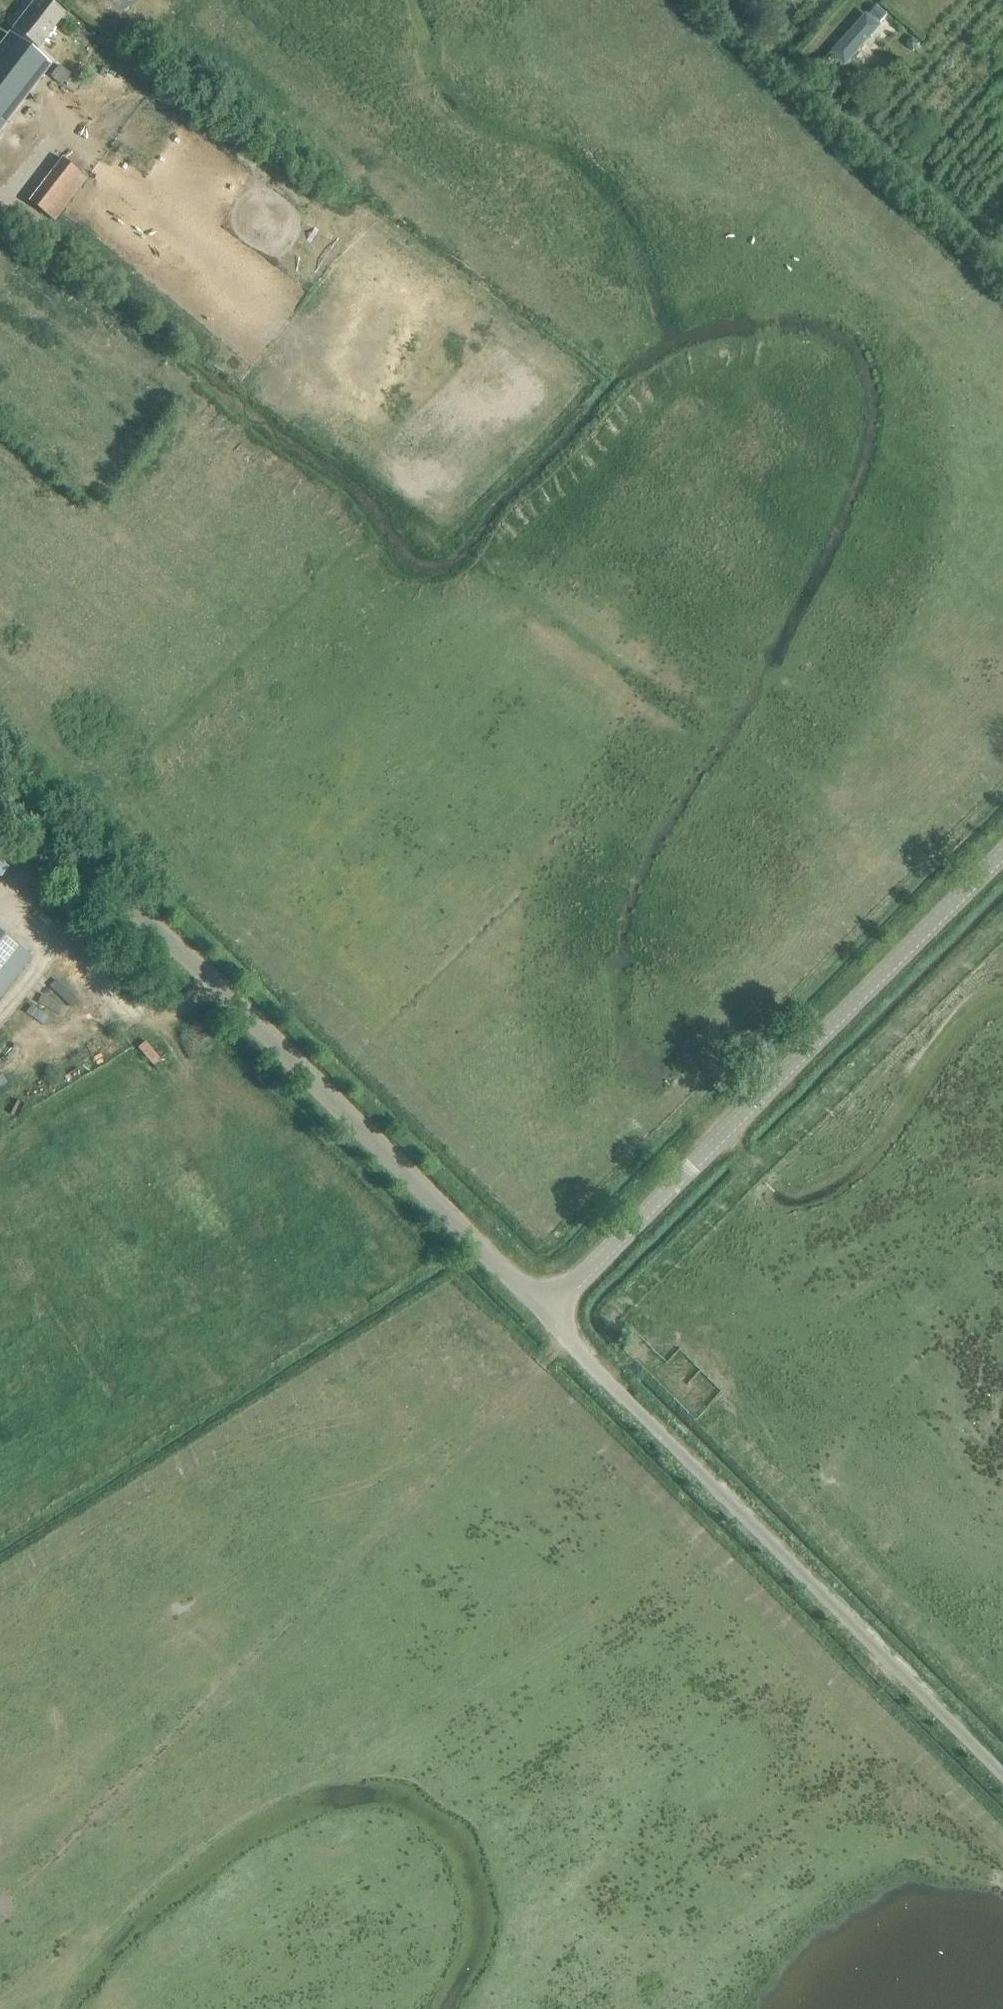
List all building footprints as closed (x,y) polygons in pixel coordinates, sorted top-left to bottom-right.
[(38,49),(65,14),(47,0),(36,0),(13,30),(38,49)] [(846,67),(882,26),(867,13),(831,54),(846,67)] [(50,66),(9,35),(0,47),(0,131),(50,66)] [(29,201),(56,221),(88,179),(62,158),(29,201)] [(2,878),(18,857),(0,844),(0,877),(2,878)] [(31,958),(0,934),(0,997),(31,958)]
